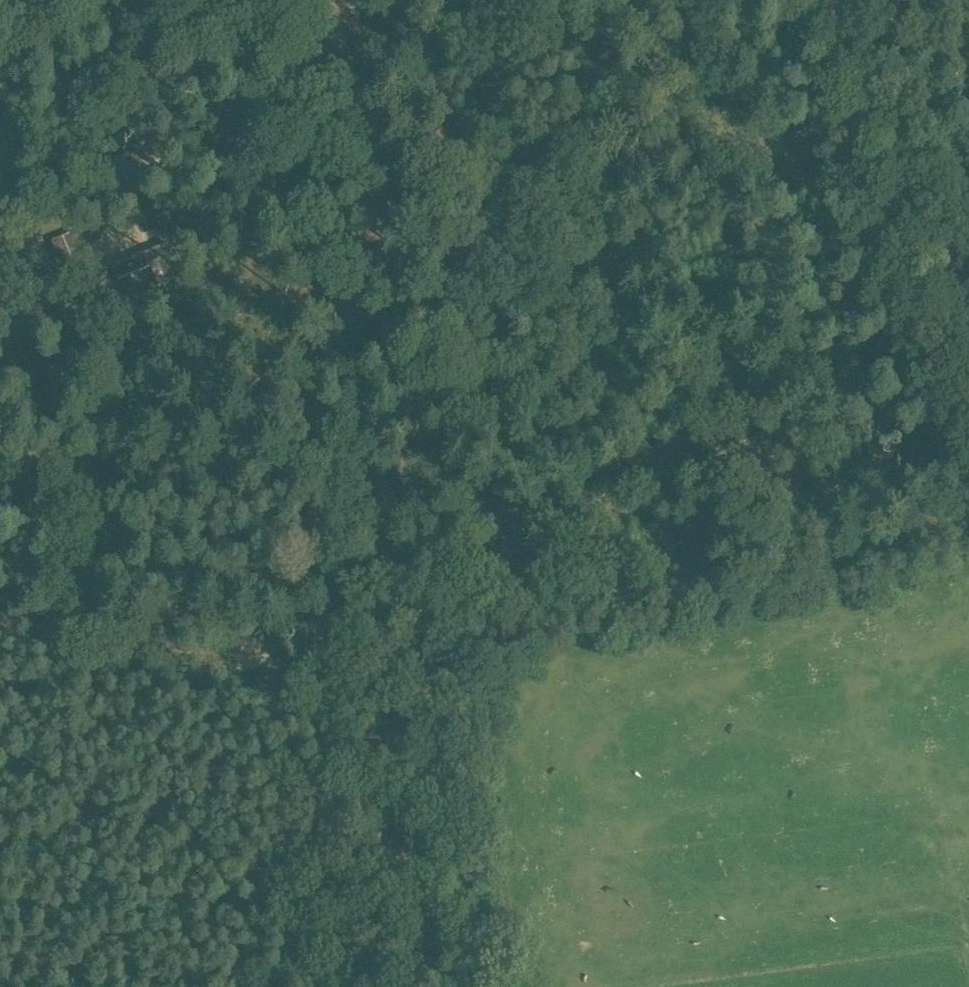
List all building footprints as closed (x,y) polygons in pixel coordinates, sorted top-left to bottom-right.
[(137,168),(115,157),(98,193),(120,203),(137,168)] [(1,241),(14,272),(44,259),(31,228),(1,241)] [(69,284),(91,275),(73,233),(52,242),(69,284)]
